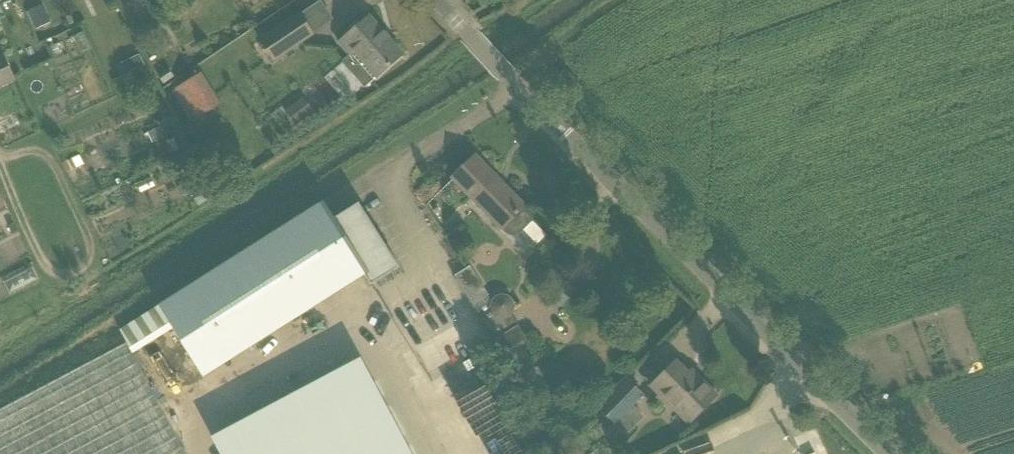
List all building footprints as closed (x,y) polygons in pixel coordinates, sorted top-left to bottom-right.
[(51,22),(46,10),(30,17),(36,29),(51,22)] [(260,41),(273,60),(313,34),(300,14),(260,41)] [(377,77),(403,55),(369,16),(340,42),(361,67),(353,74),(364,87),(377,77)] [(57,44),(50,47),(53,56),(61,53),(57,44)] [(0,59),(0,85),(14,78),(4,57),(0,59)] [(174,77),(169,69),(158,76),(163,84),(174,77)] [(207,72),(177,86),(193,121),(223,107),(207,72)] [(314,112),(303,97),(285,110),(297,126),(314,112)] [(522,209),(525,206),(476,155),(452,178),(501,229),(510,235),(515,235),(520,233),(533,220),(522,209)] [(156,307),(202,379),(364,274),(371,284),(399,266),(384,243),(381,245),(374,235),(378,233),(359,203),(331,221),(319,204),(322,202),(321,201),(156,307)] [(538,242),(548,233),(536,219),(526,228),(538,242)] [(491,301),(488,296),(472,305),(503,354),(527,339),(512,315),(507,319),(501,320),(495,318),(491,313),(490,307),(491,301)] [(124,341),(0,408),(0,453),(184,453),(124,341)] [(651,386),(689,424),(717,395),(700,379),(697,381),(676,360),(651,386)] [(627,380),(613,394),(599,409),(615,424),(643,395),(627,380)] [(292,426),(238,453),(411,453),(374,383),(306,418),(292,426)] [(505,390),(476,402),(491,438),(499,435),(507,453),(531,453),(505,390)] [(292,426),(306,418),(304,415),(290,422),(292,426)]
